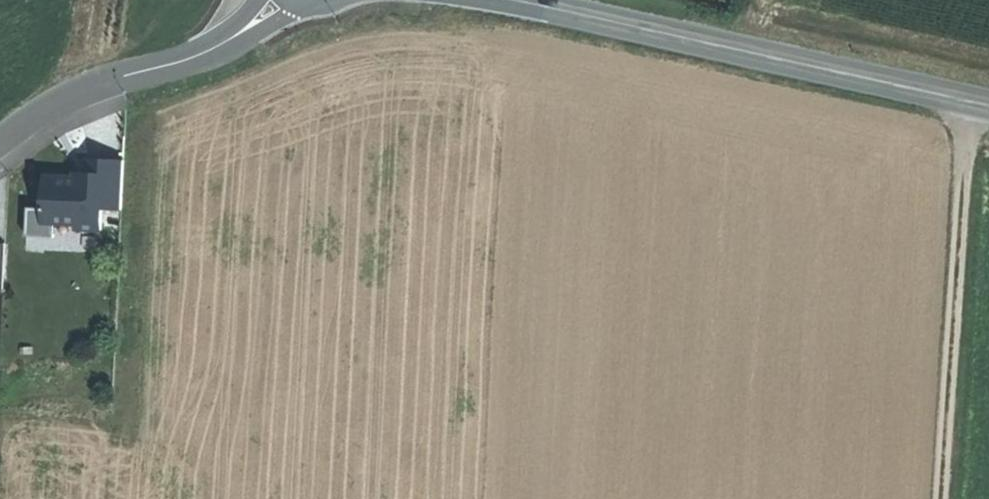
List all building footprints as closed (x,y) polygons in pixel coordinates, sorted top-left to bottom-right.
[(57,179),(44,178),(43,209),(27,208),(26,236),(53,238),(54,222),(75,223),(75,229),(100,231),(101,209),(120,210),(122,162),(87,160),(86,180),(57,179)]
